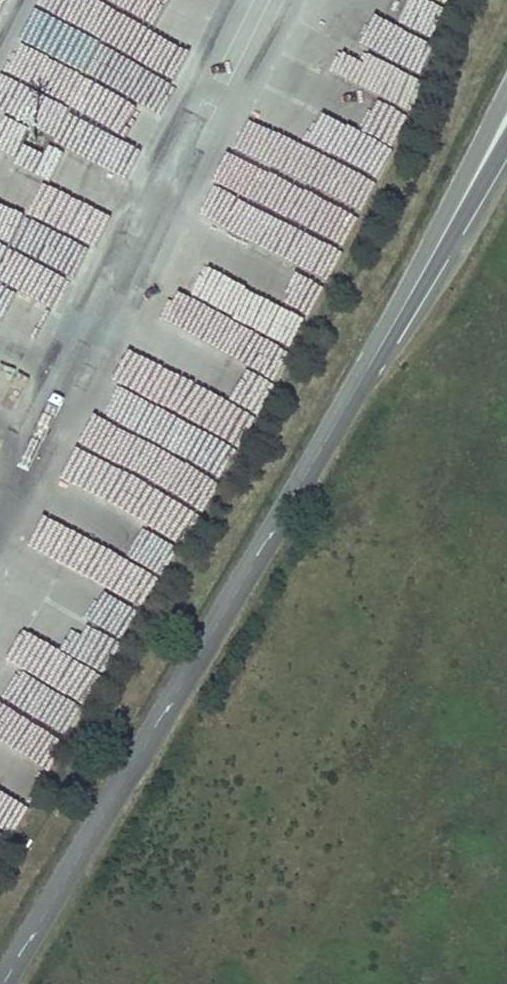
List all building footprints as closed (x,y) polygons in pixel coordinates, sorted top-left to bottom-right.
[(303,184),(314,157),(293,149),(283,176),(303,184)] [(332,165),(317,191),(355,214),(371,189),(332,165)] [(292,348),(306,320),(290,311),(276,340),(292,348)] [(106,672),(120,643),(72,621),(59,650),(106,672)]
